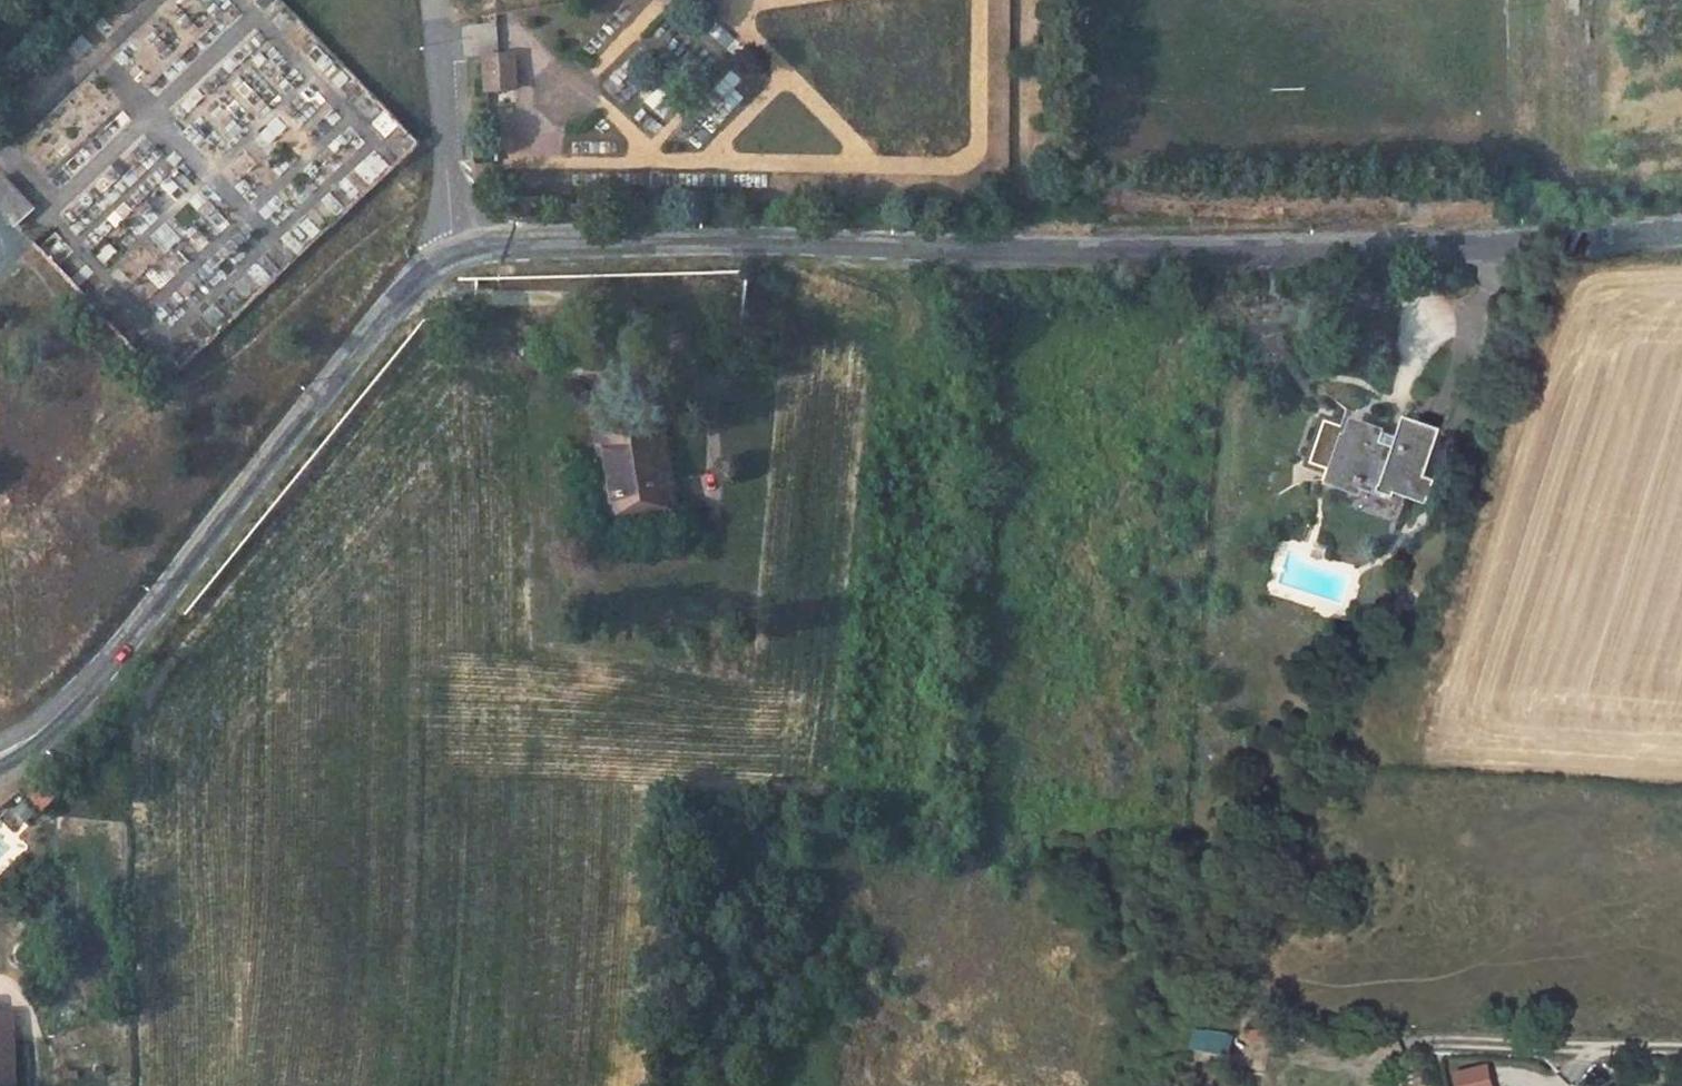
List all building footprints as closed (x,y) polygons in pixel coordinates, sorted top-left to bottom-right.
[(500,53),(485,54),(485,89),(501,90),(500,53)] [(513,54),(500,53),(501,90),(512,89),(513,54)] [(0,175),(0,213),(13,227),(36,207),(3,172),(0,175)] [(1395,424),(1350,407),(1327,470),(1388,492),(1392,478),(1426,491),(1435,469),(1424,464),(1440,420),(1402,405),(1395,424)] [(655,417),(594,425),(607,514),(668,504),(655,417)] [(55,770),(40,784),(56,800),(70,784),(55,770)] [(1457,1073),(1461,1085),(1499,1085),(1493,1063),(1457,1073)]
